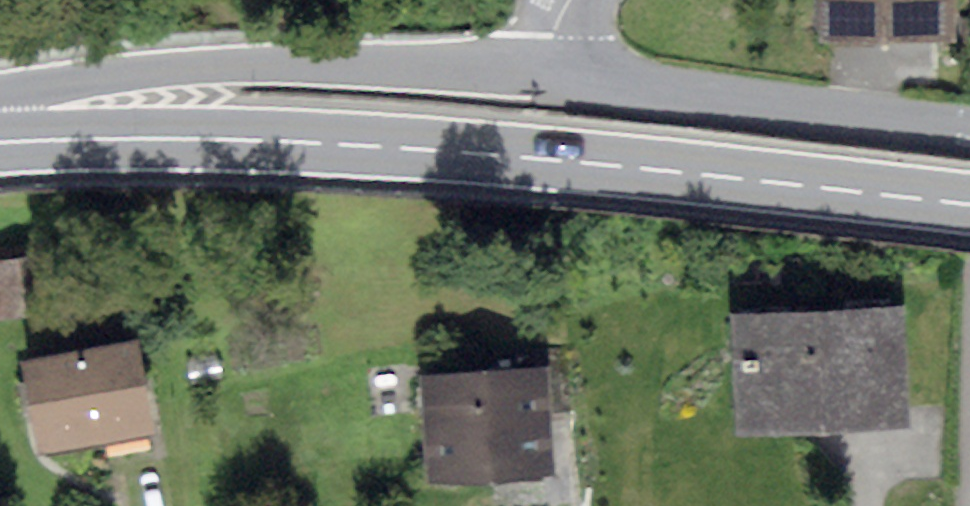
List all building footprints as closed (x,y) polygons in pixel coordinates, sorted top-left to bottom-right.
[(818,43),(955,41),(954,0),(817,0),(818,43)] [(0,261),(0,318),(81,304),(72,248),(0,261)] [(919,311),(744,318),(749,440),(924,433),(919,311)] [(137,340),(23,361),(40,452),(154,432),(137,340)] [(543,369),(546,413),(570,411),(565,347),(541,348),(543,369)] [(543,369),(418,377),(425,483),(550,475),(546,413),(543,369)]
